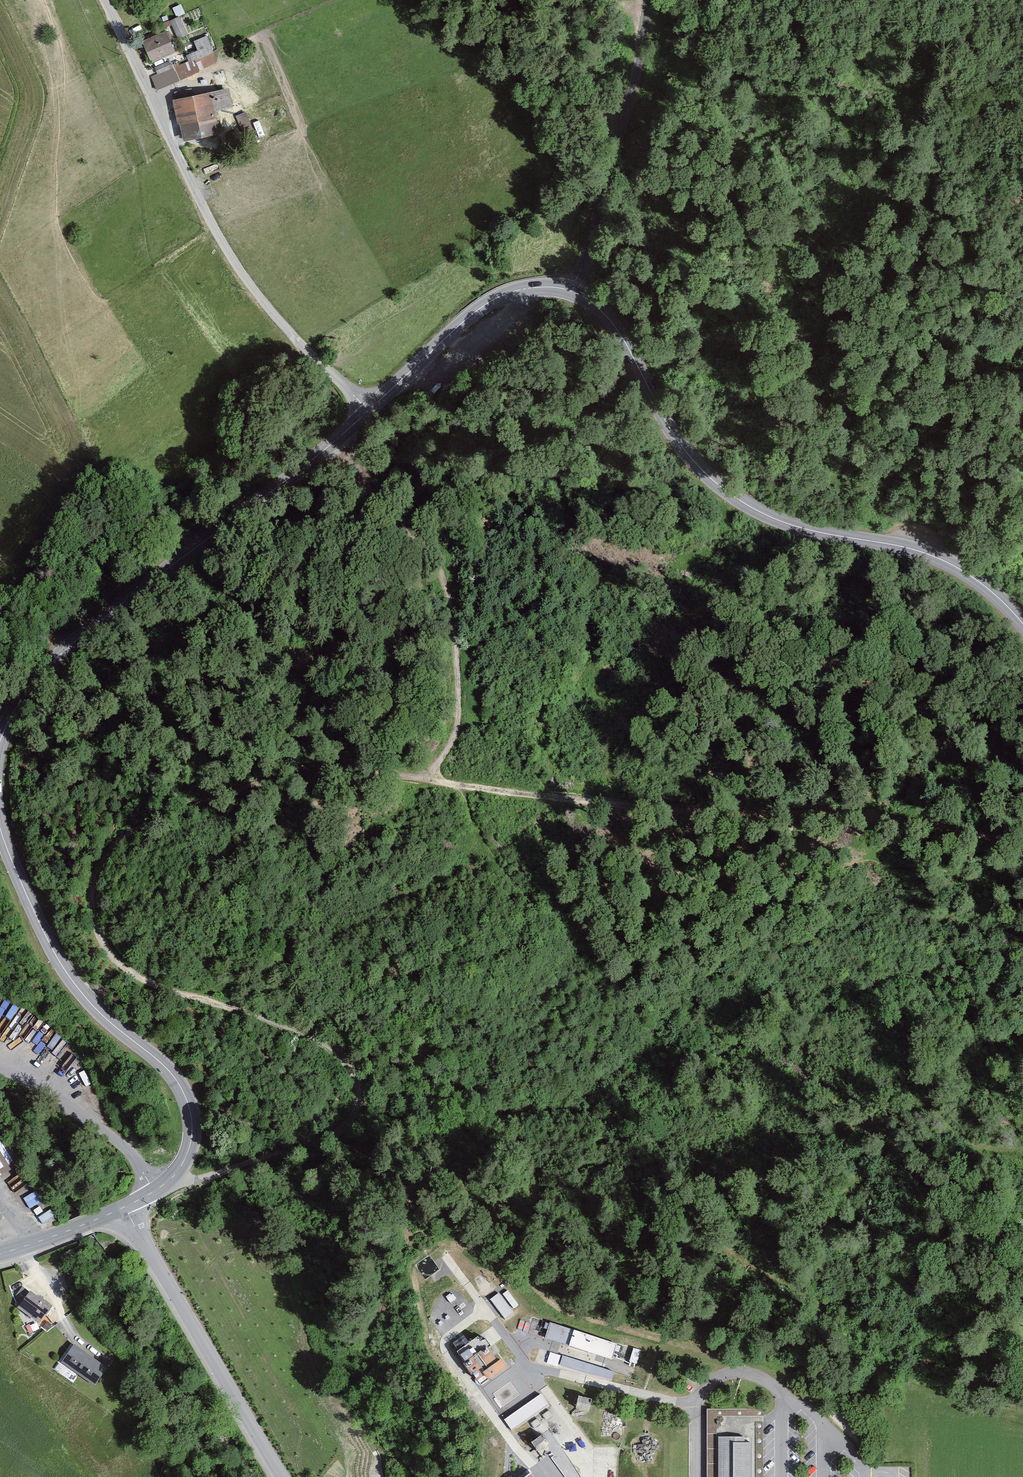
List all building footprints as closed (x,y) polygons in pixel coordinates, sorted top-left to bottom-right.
[(170,20),(178,38),(189,33),(180,15),(170,20)] [(167,33),(144,42),(152,61),(174,52),(167,33)] [(156,88),(219,64),(208,35),(195,40),(198,49),(186,54),(188,59),(150,73),(156,88)] [(228,89),(177,101),(185,139),(218,132),(213,111),(232,106),(228,89)] [(255,134),(245,113),(236,117),(246,138),(255,134)] [(0,1143),(0,1177),(15,1172),(6,1141),(0,1143)] [(503,1293),(512,1307),(517,1304),(508,1290),(503,1293)] [(29,1292),(15,1311),(37,1327),(52,1307),(39,1297),(38,1299),(29,1292)] [(499,1293),(490,1300),(504,1320),(514,1313),(499,1293)] [(616,1344),(550,1323),(545,1338),(611,1359),(616,1344)] [(476,1334),(455,1349),(480,1387),(508,1368),(503,1359),(498,1362),(489,1349),(494,1346),(488,1338),(482,1342),(476,1334)] [(106,1368),(73,1347),(61,1365),(94,1387),(106,1368)] [(640,1350),(633,1348),(629,1361),(636,1364),(640,1350)] [(615,1372),(563,1356),(560,1365),(582,1372),(612,1380),(615,1372)] [(540,1395),(504,1420),(512,1431),(548,1405),(540,1395)] [(719,1437),(750,1438),(750,1409),(707,1409),(707,1476),(718,1476),(719,1437)] [(549,1411),(542,1416),(546,1421),(553,1416),(549,1411)] [(537,1419),(530,1423),(533,1428),(540,1424),(537,1419)] [(750,1438),(719,1437),(718,1476),(749,1476),(750,1438)]
